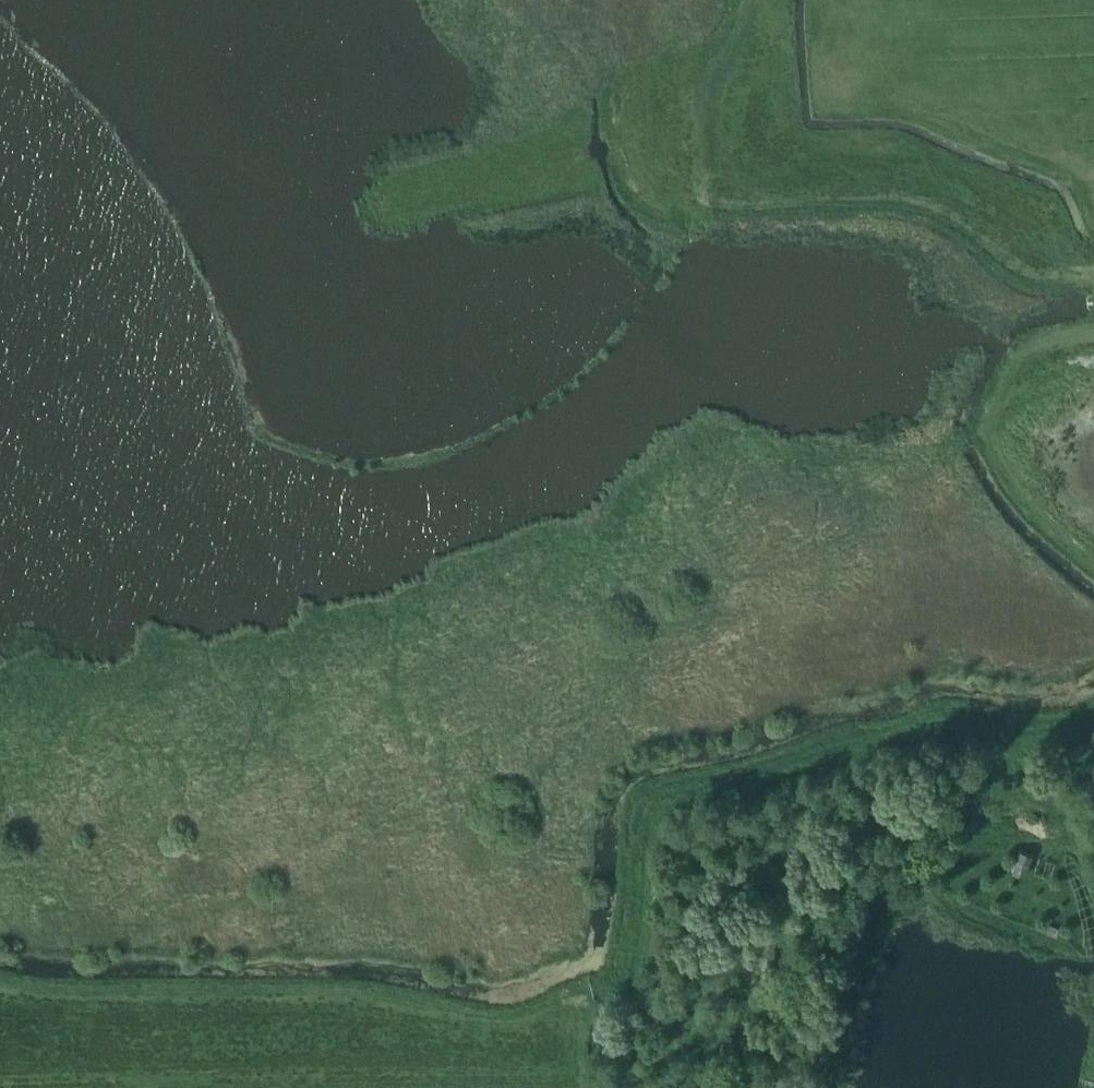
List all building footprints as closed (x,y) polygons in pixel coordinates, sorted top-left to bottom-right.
[(1020,849),(1011,869),(1024,874),(1032,854),(1020,849)]
